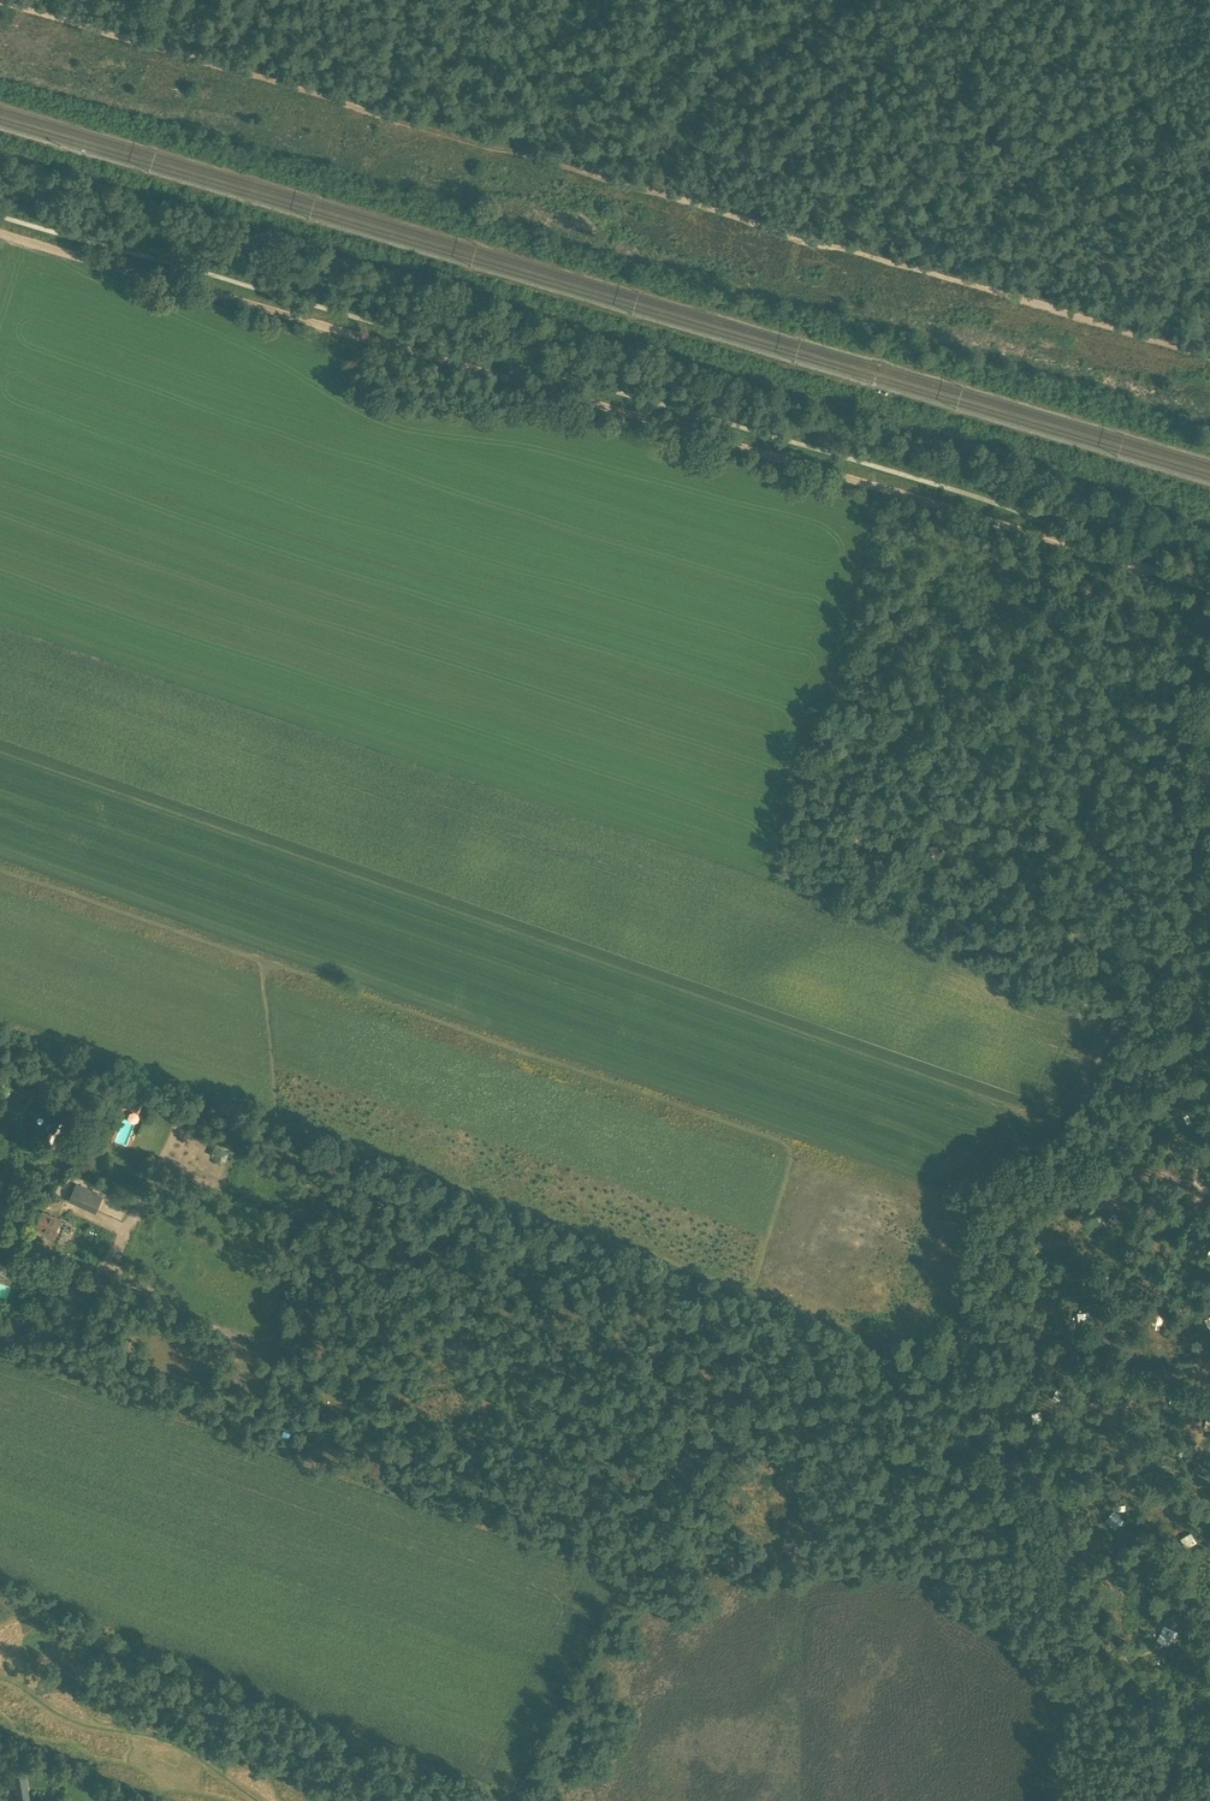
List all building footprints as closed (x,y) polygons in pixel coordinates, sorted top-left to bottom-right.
[(37,1124),(32,1134),(59,1148),(71,1125),(57,1118),(57,1117),(61,1109),(40,1099),(35,1108),(47,1114),(42,1126),(37,1124)] [(1171,1119),(1188,1124),(1190,1115),(1174,1110),(1171,1119)] [(122,1118),(113,1142),(127,1147),(136,1123),(122,1118)] [(216,1144),(212,1156),(225,1162),(230,1149),(216,1144)] [(70,1161),(68,1166),(74,1169),(77,1164),(70,1161)] [(97,1208),(102,1196),(76,1184),(71,1195),(97,1208)] [(56,1218),(43,1212),(35,1229),(48,1235),(49,1232),(60,1237),(65,1226),(54,1221),(56,1218)] [(0,1263),(0,1276),(16,1281),(20,1270),(0,1263)] [(1162,1314),(1163,1303),(1153,1302),(1153,1314),(1162,1314)] [(1116,1509),(1107,1519),(1117,1529),(1126,1518),(1116,1509)] [(14,1791),(16,1800),(31,1800),(26,1771),(12,1774),(14,1791)]
